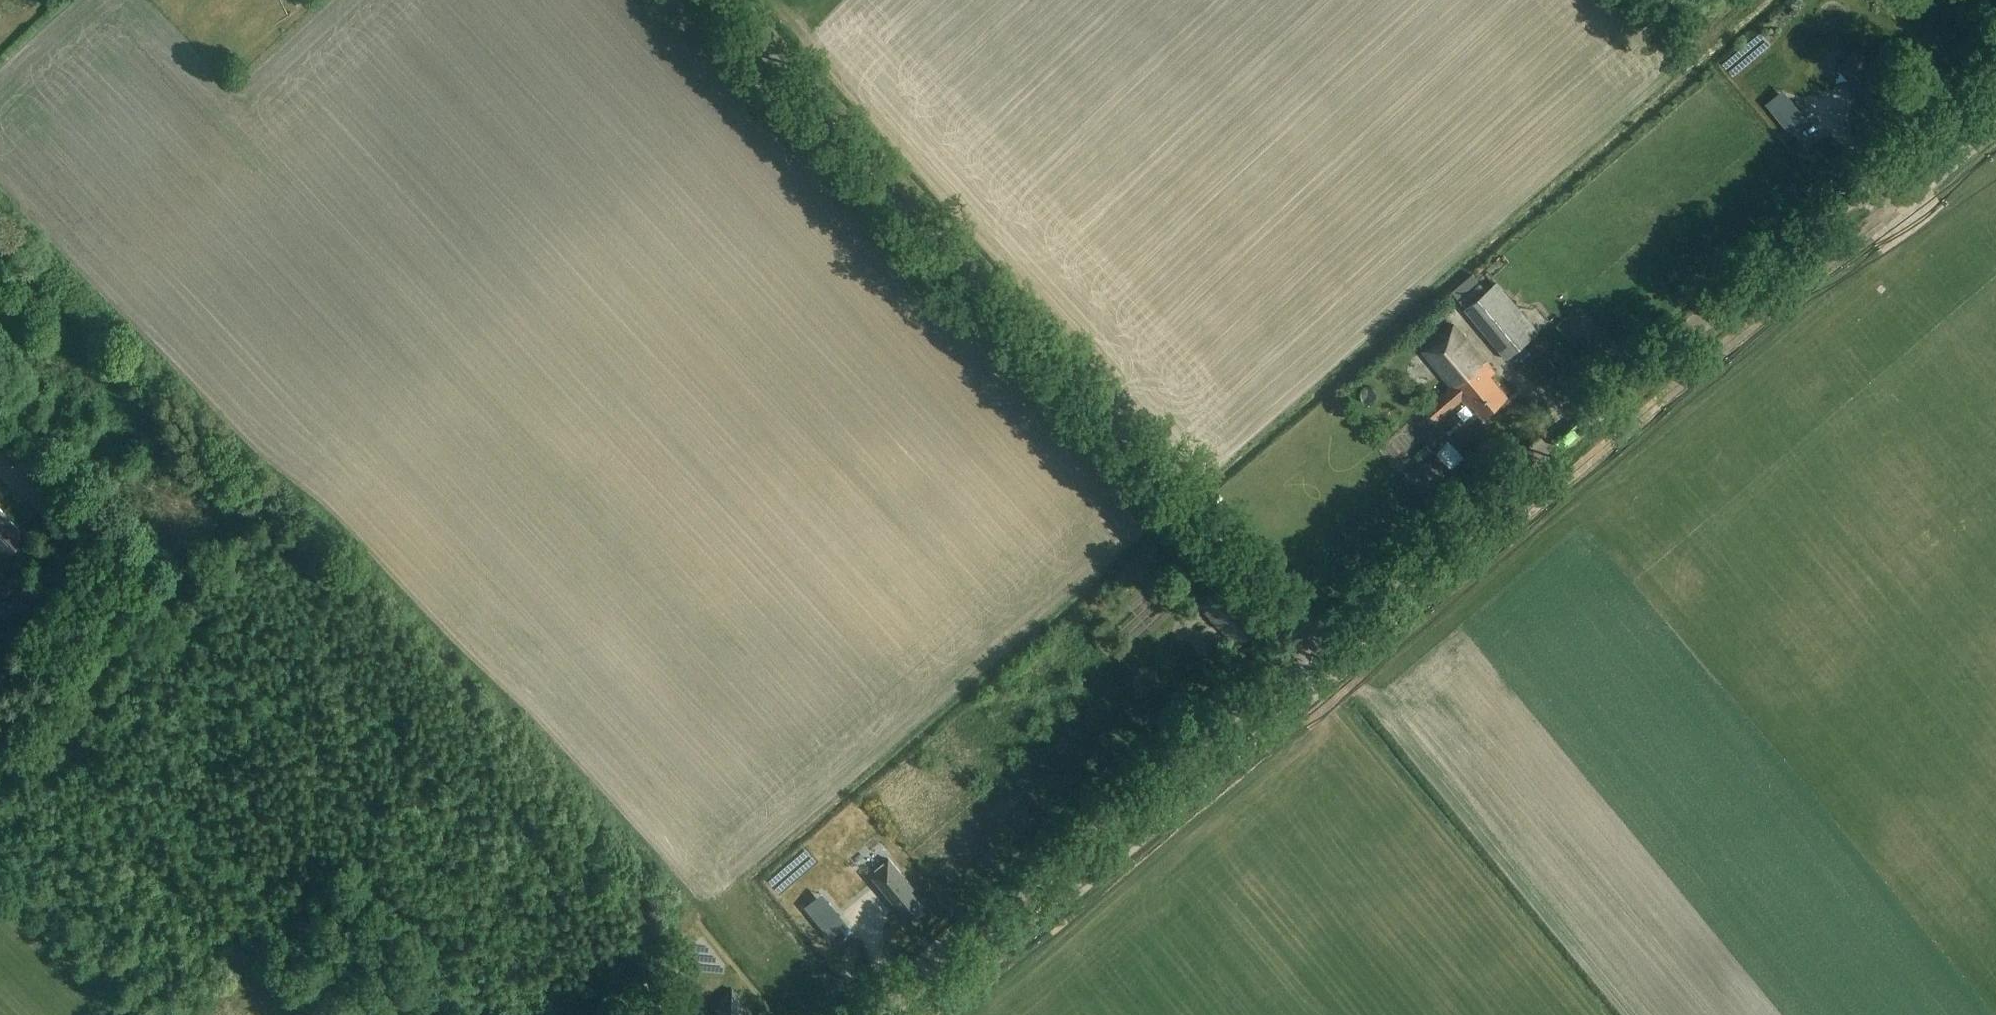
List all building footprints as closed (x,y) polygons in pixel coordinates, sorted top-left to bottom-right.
[(1857,49),(1837,65),(1875,112),(1892,98),(1880,83),(1883,81),(1857,49)] [(1803,113),(1790,97),(1772,112),(1785,128),(1803,113)] [(1460,301),(1466,309),(1465,310),(1507,359),(1538,332),(1497,283),(1487,291),(1481,283),(1460,301)] [(1485,415),(1507,396),(1481,366),(1487,361),(1455,325),(1423,352),(1455,388),(1432,408),(1438,418),(1462,398),(1471,408),(1476,404),(1485,415)] [(1452,417),(1442,424),(1456,440),(1465,432),(1452,417)] [(0,443),(0,455),(10,445),(4,439),(0,443)] [(1452,476),(1446,482),(1453,490),(1459,484),(1452,476)] [(26,535),(4,512),(0,516),(0,550),(5,555),(26,535)] [(5,579),(11,590),(20,585),(14,574),(5,579)] [(2,595),(11,590),(5,579),(0,581),(0,591),(2,595)] [(1237,644),(1257,625),(1221,587),(1201,606),(1237,644)] [(1109,618),(1099,627),(1105,633),(1114,624),(1109,618)] [(887,861),(869,876),(908,925),(926,910),(887,861)] [(713,1008),(718,1014),(751,1014),(732,992),(713,1008)]
